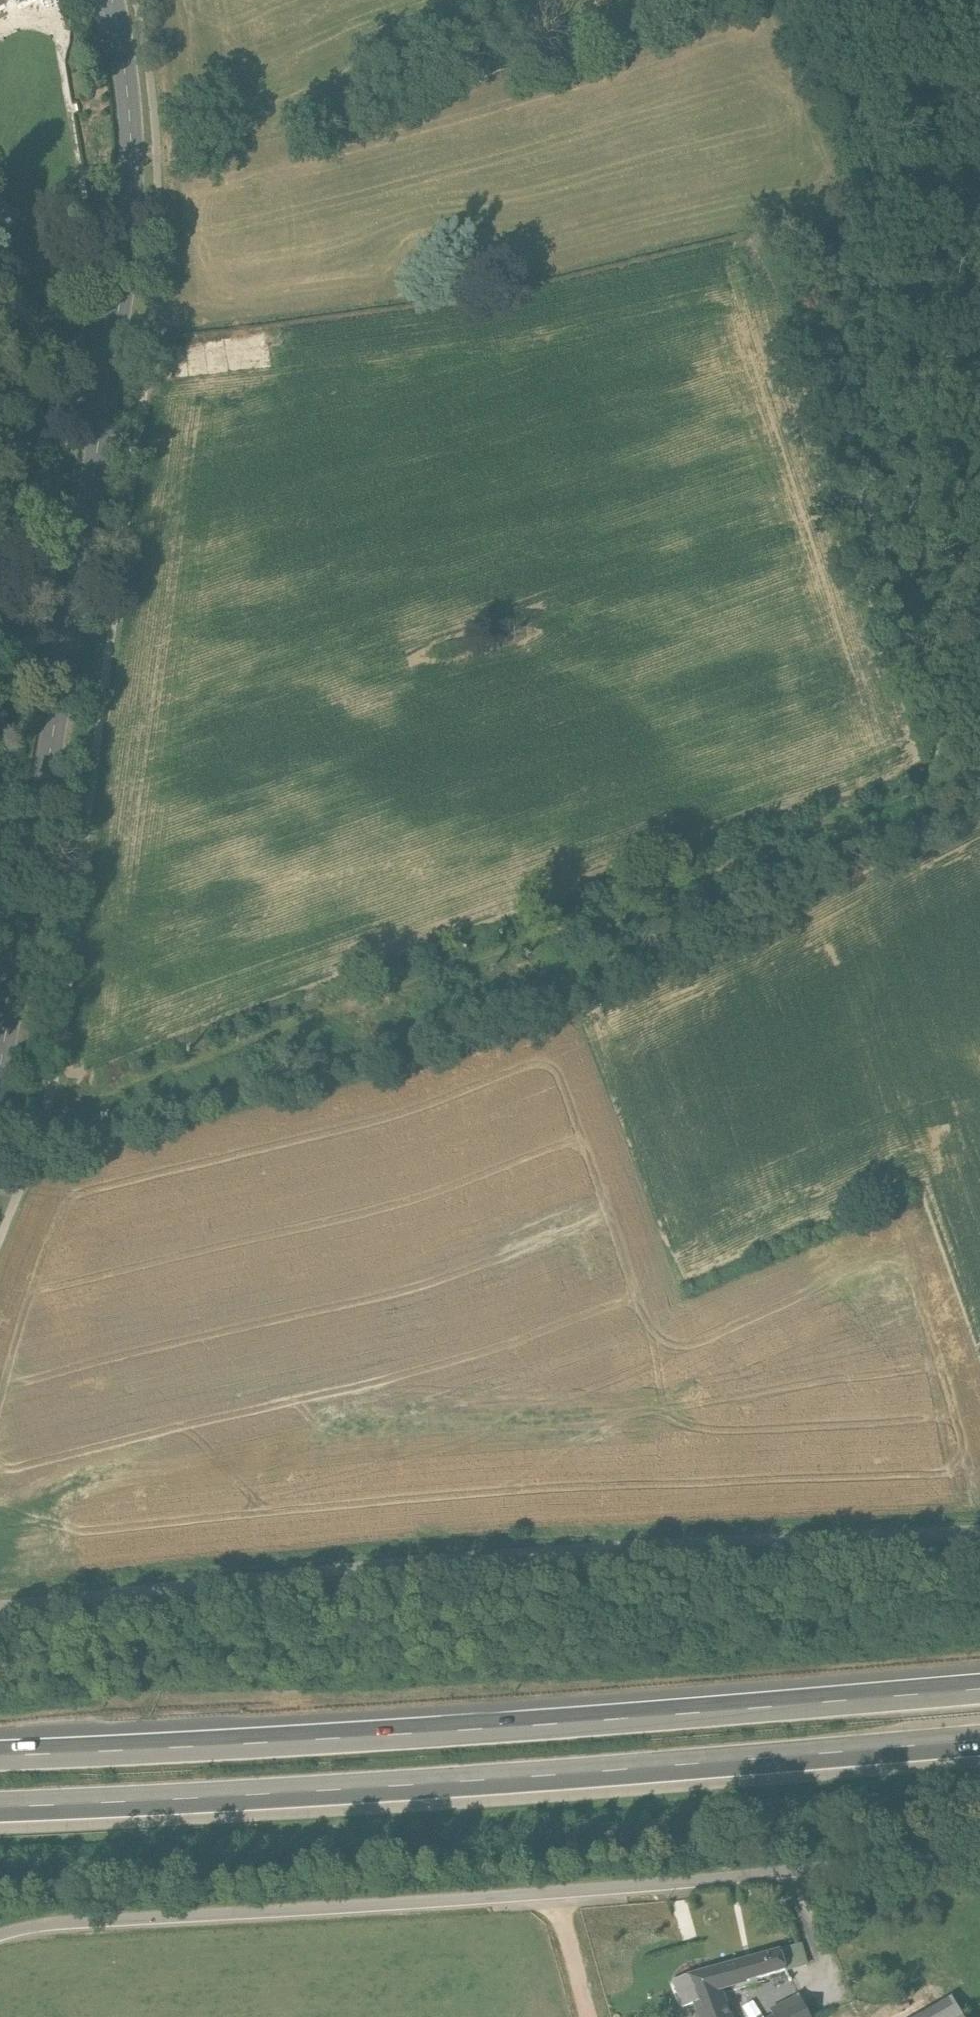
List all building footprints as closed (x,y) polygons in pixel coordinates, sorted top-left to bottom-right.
[(39,0),(43,6),(50,8),(58,4),(60,0),(12,0),(18,11),(39,0)] [(801,1948),(781,1954),(787,1977),(808,1971),(801,1948)] [(781,1954),(718,1971),(725,1995),(787,1977),(781,1954)] [(725,1995),(718,1971),(685,1980),(696,2012),(698,2016),(732,2016),(725,1995)] [(696,2012),(685,1980),(673,1983),(684,2016),(696,2012)] [(799,1996),(767,2011),(770,2016),(809,2016),(799,1996)] [(926,2016),(961,2016),(952,2002),(926,2016)]
